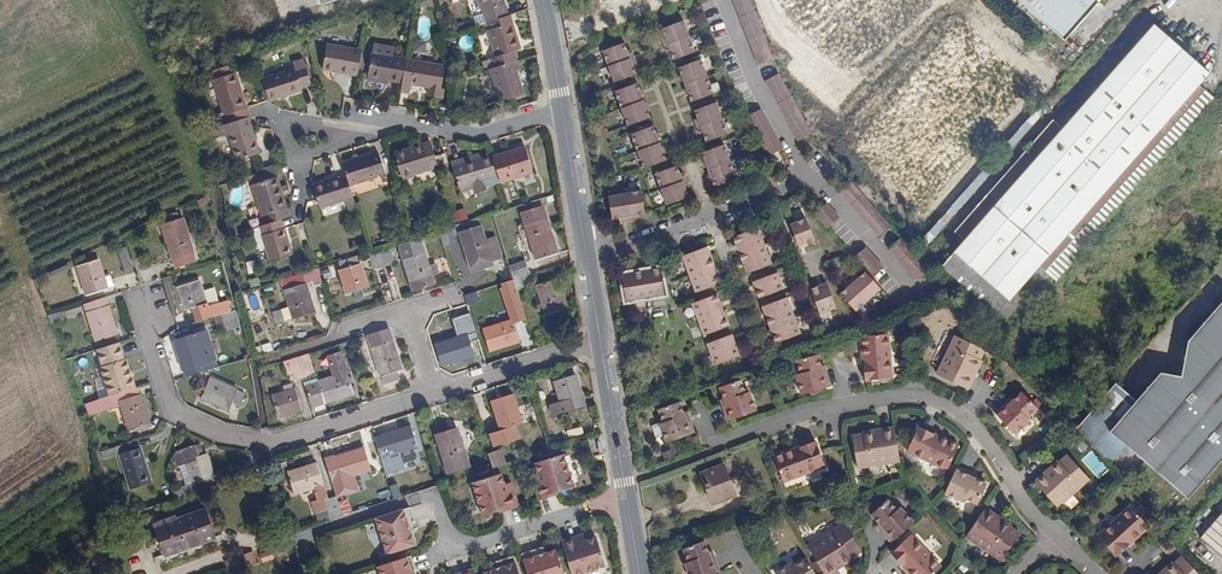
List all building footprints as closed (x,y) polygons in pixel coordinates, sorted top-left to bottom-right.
[(503,0),(480,0),(487,21),(508,14),(503,0)] [(751,0),(734,0),(759,65),(774,60),(751,0)] [(874,72),(934,0),(786,0),(874,72)] [(1064,40),(1099,0),(1019,0),(1064,40)] [(516,59),(519,59),(516,50),(518,49),(515,40),(518,39),(512,21),(487,30),(496,54),(490,57),(493,67),(516,59)] [(666,38),(671,53),(675,61),(696,52),(684,21),(663,30),(666,38)] [(1029,85),(957,21),(849,144),(920,208),(1029,85)] [(996,313),(1039,265),(1057,244),(1069,231),(1079,219),(1199,84),(1210,72),(1155,23),(942,265),(996,313)] [(668,54),(671,53),(666,38),(662,39),(668,54)] [(373,51),(393,55),(395,45),(374,41),(373,51)] [(358,70),(362,49),(327,43),(322,69),(340,72),(341,68),(358,70)] [(634,67),(628,52),(625,45),(603,53),(615,84),(637,75),(634,67)] [(367,50),(362,49),(358,70),(358,72),(363,73),(367,50)] [(406,58),(407,57),(393,55),(373,51),(369,77),(389,80),(402,82),(406,58)] [(632,51),(628,52),(634,67),(638,66),(632,51)] [(445,65),(406,58),(402,82),(400,92),(410,93),(411,84),(429,87),(428,95),(443,97),(444,89),(441,88),(445,65)] [(295,69),(262,79),(269,101),(304,90),(303,87),(311,84),(303,59),(293,62),(295,69)] [(519,69),(516,59),(493,67),(489,69),(500,102),(523,94),(516,71),(519,69)] [(705,59),(683,68),(696,102),(718,93),(705,59)] [(216,116),(219,126),(234,122),(248,117),(240,91),(237,83),(234,73),(232,73),(229,65),(213,70),(216,79),(213,80),(224,113),(216,116)] [(243,81),(237,83),(240,91),(245,90),(243,81)] [(638,84),(616,93),(629,127),(652,118),(638,84)] [(1079,219),(1087,226),(1094,232),(1213,97),(1199,84),(1079,219)] [(702,118),(708,133),(711,141),(733,133),(721,102),(699,110),(702,118)] [(763,111),(749,119),(771,158),(785,151),(763,111)] [(260,153),(248,117),(234,122),(237,130),(227,134),(237,161),(260,153)] [(1027,117),(927,230),(934,236),(1034,124),(1027,117)] [(705,135),(708,133),(702,118),(699,119),(705,135)] [(655,127),(633,136),(646,170),(668,161),(655,127)] [(435,176),(440,174),(437,166),(434,157),(430,141),(394,152),(403,178),(433,168),(435,176)] [(729,144),(707,152),(720,186),(742,178),(729,144)] [(500,182),(500,183),(533,172),(525,146),(492,156),(500,182)] [(371,154),(343,163),(347,176),(350,185),(378,176),(377,174),(380,174),(385,172),(379,153),(371,155),(371,154)] [(448,162),(445,153),(434,157),(437,166),(446,163),(448,162)] [(500,182),(492,156),(491,153),(480,157),(464,161),(464,158),(451,162),(461,192),(473,188),(475,194),(487,190),(486,186),(500,182)] [(479,153),(464,158),(464,161),(480,157),(479,153)] [(437,166),(440,174),(449,171),(446,163),(437,166)] [(285,173),(283,165),(274,168),(277,175),(285,173)] [(688,190),(682,175),(679,167),(658,175),(670,206),(691,197),(688,190)] [(274,168),(249,176),(265,225),(281,220),(290,217),(289,212),(284,197),(280,187),(277,175),(274,168)] [(686,173),(682,175),(688,190),(692,188),(686,173)] [(350,185),(347,176),(339,179),(338,177),(314,185),(320,208),(347,199),(346,198),(353,196),(350,185)] [(288,184),(280,187),(284,197),(291,193),(288,184)] [(622,221),(638,218),(646,217),(643,194),(609,199),(613,222),(622,221)] [(828,203),(816,214),(828,229),(840,218),(828,203)] [(452,212),(455,223),(468,219),(465,209),(452,212)] [(179,219),(177,212),(164,217),(166,223),(162,225),(173,260),(172,260),(174,268),(194,261),(192,254),(195,252),(191,242),(195,241),(192,232),(188,233),(183,218),(179,219)] [(486,240),(479,217),(456,225),(438,230),(443,247),(456,243),(454,235),(459,234),(470,268),(493,261),(502,258),(495,237),(486,240)] [(557,254),(546,218),(525,224),(536,260),(557,254)] [(806,219),(790,225),(797,247),(813,241),(806,219)] [(1069,231),(1076,238),(1087,226),(1079,219),(1069,231)] [(236,220),(228,222),(229,238),(238,235),(236,220)] [(281,220),(265,225),(259,228),(266,248),(270,261),(293,253),(285,227),(283,227),(281,220)] [(259,228),(252,230),(258,250),(266,248),(259,228)] [(746,264),(750,275),(772,268),(759,231),(733,240),(743,266),(746,264)] [(1065,252),(1075,260),(1087,247),(1076,238),(1069,231),(1057,244),(1065,252)] [(398,243),(413,292),(435,285),(433,276),(440,274),(436,264),(430,266),(420,236),(413,238),(398,243)] [(1046,272),(1065,252),(1057,244),(1039,265),(1046,272)] [(394,259),(390,245),(370,251),(368,252),(372,267),(377,269),(392,264),(394,259)] [(134,271),(127,247),(118,249),(125,274),(134,271)] [(866,272),(871,277),(883,266),(866,247),(854,258),(866,272)] [(709,263),(705,252),(683,260),(696,296),(721,287),(712,261),(709,263)] [(146,269),(140,256),(133,261),(139,273),(146,269)] [(356,256),(339,261),(341,269),(339,270),(346,294),(353,291),(361,289),(368,286),(361,263),(360,264),(356,256)] [(108,289),(108,287),(105,278),(99,259),(77,266),(86,295),(108,289)] [(495,264),(493,261),(470,268),(472,272),(495,264)] [(530,274),(527,266),(511,272),(514,279),(502,283),(503,287),(501,288),(507,307),(510,306),(511,308),(521,304),(516,287),(529,283),(527,275),(530,274)] [(318,268),(281,280),(289,307),(293,319),(316,312),(307,283),(312,282),(314,288),(323,285),(318,268)] [(660,272),(634,276),(634,280),(622,282),(626,304),(664,298),(660,272)] [(881,289),(871,277),(866,272),(860,277),(848,288),(841,294),(857,311),(881,289)] [(845,285),(848,288),(860,277),(857,275),(845,285)] [(105,278),(108,287),(114,285),(111,276),(105,278)] [(779,276),(754,285),(759,301),(784,292),(779,276)] [(248,281),(251,289),(261,286),(258,277),(248,281)] [(567,307),(558,278),(536,286),(547,314),(567,307)] [(220,315),(231,311),(228,301),(220,304),(218,300),(207,303),(199,280),(177,287),(185,310),(192,308),(193,312),(200,310),(203,320),(220,315)] [(827,284),(810,289),(819,315),(836,308),(827,284)] [(361,289),(353,291),(356,300),(365,297),(361,289)] [(119,335),(106,297),(83,305),(96,342),(119,335)] [(718,298),(693,308),(704,339),(729,329),(718,298)] [(787,300),(766,308),(770,319),(767,321),(776,346),(801,337),(787,300)] [(471,317),(467,303),(458,306),(462,320),(471,317)] [(1132,406),(1119,421),(1110,432),(1188,499),(1221,459),(1221,303),(1188,342),(1180,378),(1160,374),(1132,406)] [(293,319),(289,307),(281,309),(285,321),(293,319)] [(200,310),(193,312),(196,322),(203,320),(200,310)] [(235,319),(233,310),(231,311),(220,315),(222,322),(235,319)] [(48,316),(51,323),(64,319),(62,311),(48,316)] [(519,342),(511,316),(500,319),(501,323),(483,329),(490,351),(519,342)] [(237,326),(235,319),(222,322),(225,330),(237,326)] [(381,376),(390,373),(402,369),(388,328),(368,335),(379,371),(381,376)] [(474,356),(467,333),(436,343),(442,366),(474,356)] [(205,363),(198,338),(196,334),(186,337),(179,339),(174,340),(183,370),(185,369),(187,377),(219,367),(217,359),(205,363)] [(209,334),(198,338),(205,363),(217,359),(209,334)] [(866,364),(864,365),(866,382),(893,377),(885,334),(858,338),(862,357),(865,357),(866,364)] [(966,389),(973,375),(970,374),(972,368),(976,369),(980,360),(977,359),(982,348),(953,335),(935,374),(966,389)] [(733,350),(729,339),(708,347),(715,368),(740,359),(736,349),(733,350)] [(124,340),(66,359),(69,367),(105,356),(114,384),(137,376),(124,340)] [(273,350),(271,342),(262,345),(264,352),(273,350)] [(315,374),(309,354),(283,363),(287,375),(293,374),(295,380),(315,374)] [(824,370),(822,364),(820,354),(799,359),(802,372),(798,373),(803,392),(832,385),(828,369),(824,370)] [(392,381),(390,373),(381,376),(379,371),(374,373),(379,385),(392,381)] [(326,403),(355,394),(347,372),(319,381),(326,403)] [(553,416),(584,405),(576,374),(554,381),(561,401),(550,405),(553,416)] [(735,401),(732,402),(737,417),(764,407),(757,388),(754,389),(749,376),(728,384),(733,395),(735,401)] [(211,377),(209,381),(205,389),(201,398),(228,411),(233,403),(240,406),(245,393),(211,377)] [(205,389),(209,381),(204,379),(200,387),(205,389)] [(285,391),(296,388),(294,382),(283,386),(285,391)] [(139,387),(126,391),(128,398),(141,394),(139,387)] [(303,410),(296,388),(285,391),(273,396),(280,417),(303,410)] [(1132,406),(1111,388),(1098,403),(1119,421),(1132,406)] [(1007,402),(1005,400),(993,410),(1013,432),(1028,417),(1025,414),(1035,406),(1020,390),(1012,398),(1007,402)] [(84,404),(90,417),(121,406),(129,430),(151,423),(141,394),(128,398),(126,391),(84,404)] [(500,430),(539,419),(534,402),(517,406),(513,393),(491,401),(500,430)] [(675,439),(702,429),(697,414),(693,415),(691,409),(687,398),(667,405),(671,419),(668,420),(675,439)] [(659,424),(653,426),(657,439),(663,437),(659,424)] [(418,447),(411,425),(374,437),(381,459),(400,453),(403,463),(415,459),(413,449),(418,447)] [(901,459),(896,425),(881,428),(880,431),(875,432),(874,429),(865,431),(865,433),(853,436),(859,467),(901,459)] [(584,433),(581,426),(567,431),(568,438),(584,433)] [(932,435),(933,432),(918,426),(907,451),(947,468),(958,444),(940,436),(940,438),(932,435)] [(470,467),(457,428),(435,434),(448,474),(470,467)] [(793,454),(792,450),(776,457),(785,482),(827,466),(817,441),(799,448),(800,451),(793,454)] [(104,460),(118,456),(134,451),(131,442),(101,452),(104,460)] [(199,456),(204,454),(201,444),(196,445),(199,456)] [(198,491),(225,483),(222,472),(214,474),(207,453),(204,454),(199,456),(196,445),(179,450),(175,461),(176,467),(179,466),(185,464),(192,483),(195,482),(198,491)] [(134,451),(118,456),(130,490),(153,482),(141,448),(134,451)] [(371,469),(364,448),(325,460),(332,481),(371,469)] [(493,468),(505,463),(501,450),(489,454),(493,468)] [(1048,474),(1044,470),(1034,480),(1057,506),(1089,477),(1067,453),(1058,462),(1056,460),(1049,466),(1052,470),(1048,474)] [(529,476),(537,500),(557,494),(556,492),(572,487),(561,454),(533,463),(537,474),(529,476)] [(324,486),(316,463),(288,472),(295,495),(324,486)] [(186,486),(192,483),(185,464),(179,466),(186,486)] [(724,464),(701,473),(713,503),(736,495),(724,464)] [(973,470),(959,464),(947,491),(966,499),(967,496),(980,501),(988,481),(977,477),(972,474),(973,470)] [(476,489),(485,518),(518,507),(513,491),(515,490),(509,470),(485,478),(487,485),(476,489)] [(188,495),(198,491),(195,482),(192,483),(186,486),(188,495)] [(394,499),(402,496),(398,483),(390,486),(394,499)] [(174,490),(176,499),(188,495),(186,486),(174,490)] [(331,519),(352,512),(348,499),(338,502),(337,496),(325,500),(331,519)] [(894,540),(914,521),(901,505),(898,508),(889,498),(874,513),(881,522),(885,525),(882,528),(894,540)] [(1137,530),(1140,533),(1152,521),(1133,501),(1102,531),(1120,551),(1134,538),(1132,535),(1137,530)] [(376,518),(387,554),(415,545),(410,530),(416,528),(409,508),(376,518)] [(999,515),(986,508),(968,535),(1002,560),(1021,533),(1010,526),(1012,524),(1003,518),(1002,520),(997,517),(999,515)] [(165,555),(214,538),(204,510),(156,527),(165,555)] [(1203,537),(1221,553),(1221,515),(1203,537)] [(807,542),(826,571),(840,563),(838,561),(842,558),(844,561),(852,555),(851,553),(862,547),(843,519),(807,542)] [(912,571),(915,573),(933,573),(944,564),(914,532),(893,551),(907,565),(910,563),(914,568),(912,571)] [(561,541),(573,573),(575,573),(606,564),(596,536),(586,540),(584,534),(561,541)] [(704,573),(717,573),(733,568),(726,552),(723,553),(721,548),(716,538),(697,545),(701,558),(698,559),(704,573)] [(105,547),(89,550),(92,565),(107,562),(105,547)] [(528,573),(564,573),(556,549),(544,553),(543,549),(522,556),(528,573)] [(274,559),(271,550),(260,554),(264,563),(274,559)] [(234,557),(239,571),(256,564),(251,551),(234,557)] [(1159,572),(1157,573),(1201,573),(1181,553),(1173,562),(1171,561),(1165,567),(1166,569),(1162,573),(1159,572)] [(821,573),(810,555),(798,562),(796,559),(778,570),(781,573),(820,573),(821,573)] [(230,573),(239,571),(234,557),(226,561),(230,573)] [(378,567),(381,573),(416,573),(411,557),(378,567)] [(483,573),(519,573),(514,558),(493,565),(495,569),(483,573)] [(473,566),(450,573),(451,573),(475,573),(473,566)]
